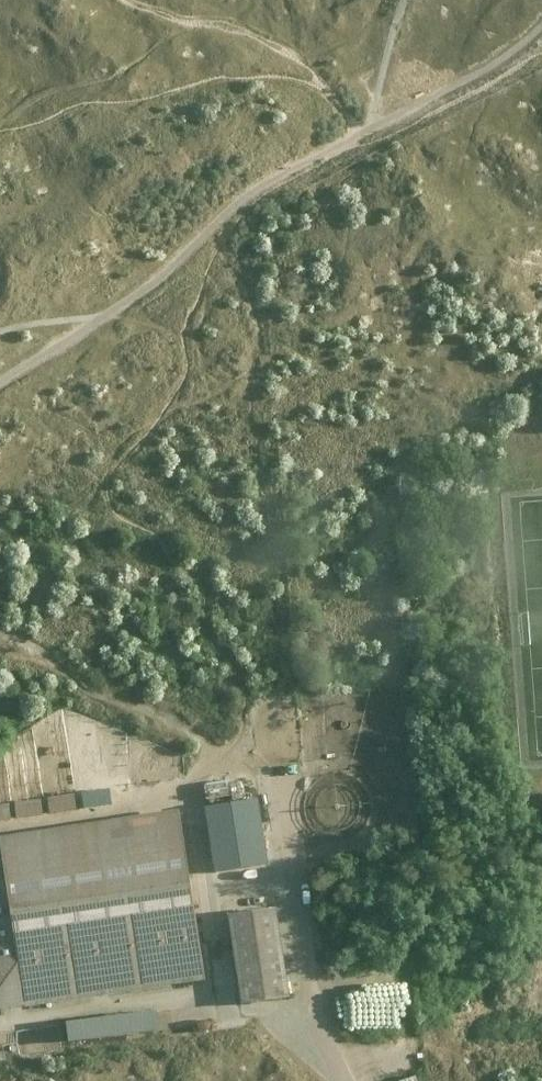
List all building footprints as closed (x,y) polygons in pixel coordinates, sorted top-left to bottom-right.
[(79,806),(77,792),(51,796),(53,810),(79,806)] [(44,812),(41,798),(16,802),(18,816),(44,812)] [(262,802),(214,809),(222,866),(271,859),(262,802)] [(9,803),(0,804),(0,821),(12,819),(9,803)] [(212,974),(186,806),(0,835),(0,1007),(212,974)] [(276,904),(223,913),(237,1000),(290,991),(276,904)]
